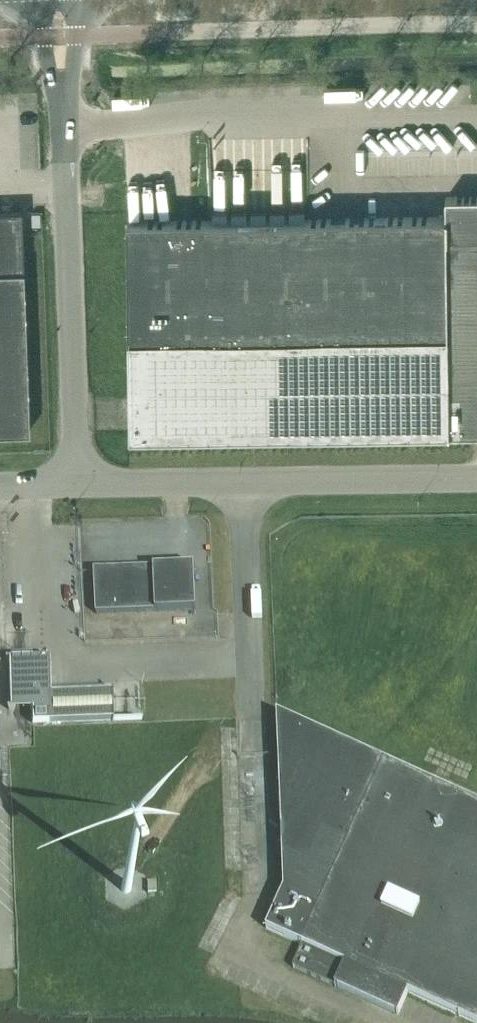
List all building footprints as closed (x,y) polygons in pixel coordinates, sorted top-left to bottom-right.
[(447,196),(448,216),(129,221),(129,257),(132,437),(445,433),(476,433),(476,196),(447,196)] [(30,432),(22,210),(0,211),(0,433),(30,432)] [(197,610),(194,566),(94,570),(97,614),(197,610)] [(89,637),(115,637),(114,617),(89,617),(89,637)] [(50,658),(9,659),(9,660),(10,660),(11,708),(10,708),(10,710),(33,709),(33,723),(113,720),(113,722),(114,721),(142,720),(114,720),(113,691),(51,694),(50,659),(50,658)] [(277,712),(284,889),(266,928),(302,945),(293,967),(398,1014),(408,992),(475,1022),(476,1022),(476,802),(277,712)] [(120,888),(120,889),(120,890),(120,892),(121,893),(122,894),(123,895),(125,895),(126,896),(127,896),(129,895),(130,894),(131,893),(132,892),(133,891),(133,890),(133,889),(133,887),(132,886),(132,885),(131,884),(129,883),(128,882),(127,882),(125,882),(124,883),(122,883),(121,884),(120,885),(120,887),(120,888)]
